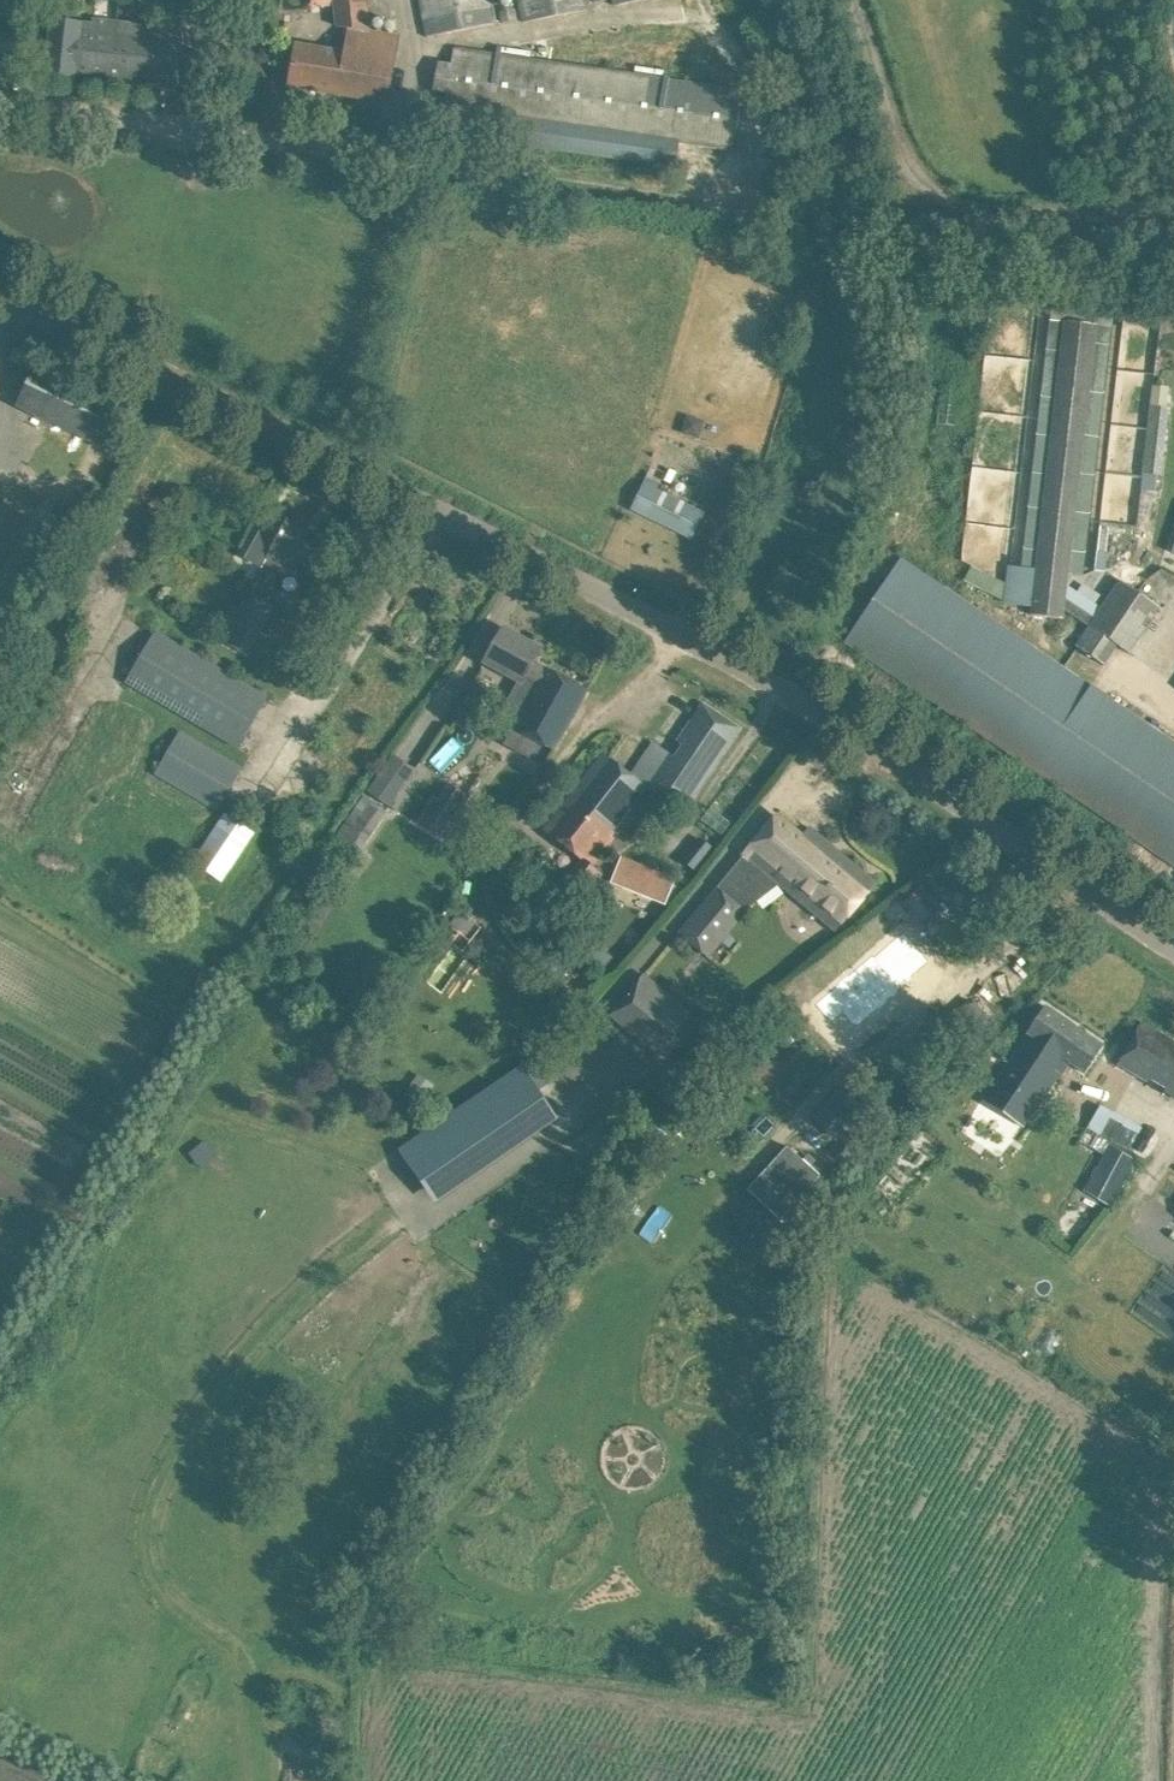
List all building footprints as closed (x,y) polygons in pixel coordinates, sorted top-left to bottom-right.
[(289,85),(387,102),(391,78),(398,36),(369,31),(366,0),(334,0),(334,2),(334,5),(336,26),(337,26),(348,28),(344,53),(297,44),(289,85)] [(427,37),(496,24),(492,0),(420,0),(427,37)] [(524,22),(588,10),(586,0),(519,0),(524,22)] [(516,19),(515,8),(500,11),(502,22),(516,19)] [(94,25),(51,20),(45,75),(176,89),(177,77),(179,65),(182,29),(94,19),(94,25)] [(443,131),(676,164),(679,142),(734,150),(742,90),(702,84),(669,79),(670,72),(636,66),(635,74),(530,60),(531,52),(498,47),(497,55),(453,49),(451,64),(437,62),(437,66),(433,90),(447,92),(445,108),(446,108),(443,131)] [(1120,581),(1095,617),(1063,595),(1066,571),(1084,573),(1112,326),(1051,319),(1022,569),(1012,567),(1008,603),(1033,606),(1032,614),(1061,617),(1062,607),(1089,625),(1076,643),(1106,664),(1118,647),(1129,655),(1161,610),(1120,581)] [(90,444),(114,395),(40,358),(15,407),(90,444)] [(1161,473),(1170,408),(1157,406),(1149,472),(1161,473)] [(704,515),(643,485),(633,507),(693,536),(704,515)] [(288,520),(277,541),(274,546),(275,547),(267,562),(289,574),(296,560),(312,569),(327,542),(288,520)] [(901,556),(858,621),(844,641),(1173,864),(1173,739),(901,556)] [(221,640),(245,655),(274,604),(249,590),(221,640)] [(492,649),(486,660),(521,679),(501,716),(513,722),(517,724),(506,745),(528,757),(539,737),(553,744),(557,746),(575,712),(587,690),(534,662),(541,649),(503,628),(497,638),(492,649)] [(237,749),(268,696),(155,630),(124,683),(237,749)] [(652,745),(631,775),(604,754),(544,829),(580,860),(559,889),(581,906),(605,874),(590,864),(631,810),(645,789),(677,810),(736,722),(698,697),(671,739),(674,741),(667,752),(662,750),(652,745)] [(217,811),(243,767),(180,729),(154,774),(217,811)] [(401,791),(377,774),(338,831),(362,848),(401,791)] [(438,798),(432,795),(418,819),(447,836),(471,796),(447,782),(438,798)] [(190,861),(223,881),(256,833),(223,812),(190,861)] [(776,815),(743,854),(780,884),(836,931),(876,882),(838,850),(836,853),(827,846),(829,843),(821,836),(813,845),(802,836),(776,815)] [(523,831),(513,843),(525,853),(535,840),(523,831)] [(679,897),(683,887),(673,883),(675,877),(621,855),(609,883),(664,905),(673,906),(678,896),(679,897)] [(747,910),(717,885),(679,931),(710,956),(747,910)] [(872,951),(814,1001),(830,1020),(842,1009),(858,1027),(903,988),(902,986),(931,961),(903,928),(874,953),(872,951)] [(640,980),(610,1015),(658,1055),(688,1020),(640,980)] [(1085,1073),(1104,1045),(1046,1005),(983,1095),(1022,1122),(1057,1071),(1067,1078),(1075,1066),(1085,1073)] [(1141,1022),(1117,1064),(1150,1083),(1152,1079),(1167,1088),(1165,1091),(1173,1097),(1173,1041),(1141,1022)] [(521,1067),(400,1149),(428,1190),(549,1107),(521,1067)] [(862,1107),(840,1086),(812,1117),(834,1137),(862,1107)] [(1112,1111),(1111,1112),(1085,1099),(1070,1127),(1097,1141),(1100,1135),(1128,1150),(1141,1125),(1112,1111)] [(1109,1204),(1137,1160),(1109,1142),(1081,1186),(1109,1204)] [(781,1219),(820,1175),(788,1145),(748,1189),(781,1219)] [(1000,1155),(988,1146),(976,1161),(988,1170),(1000,1155)]
